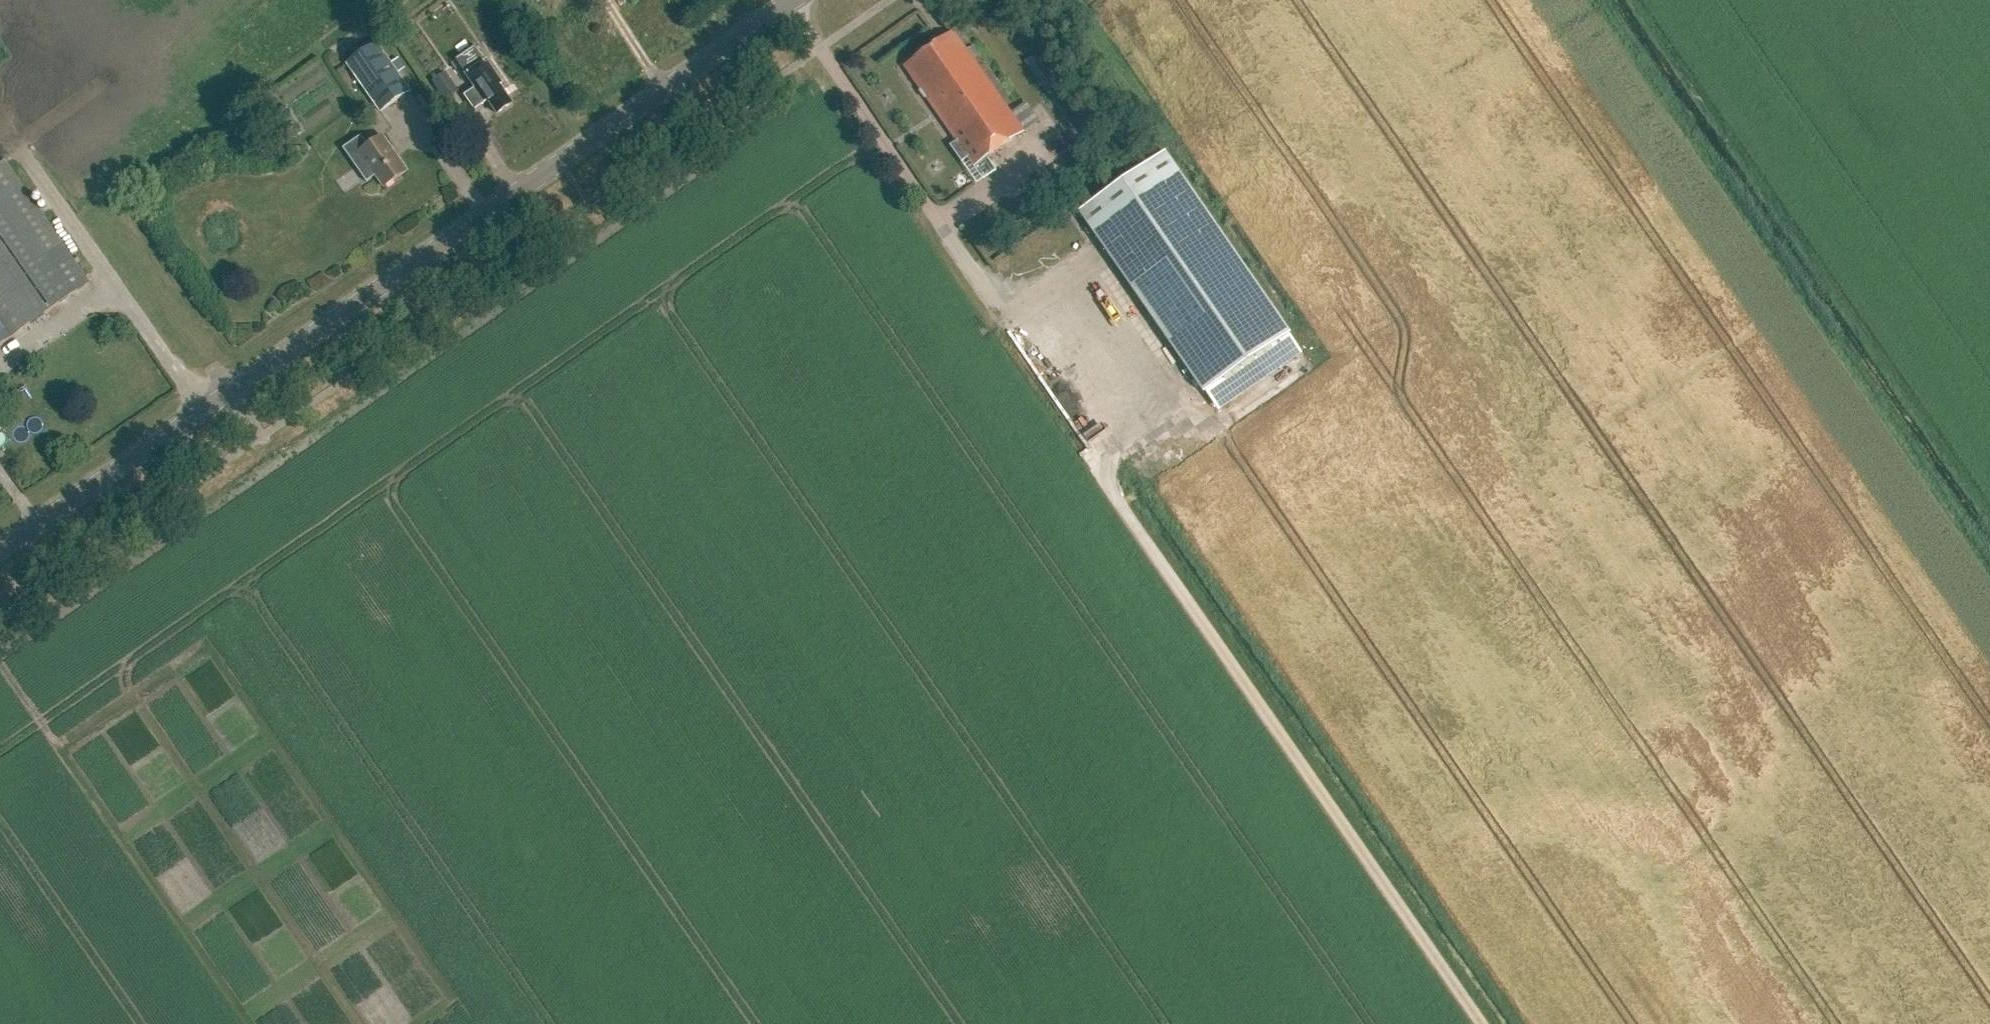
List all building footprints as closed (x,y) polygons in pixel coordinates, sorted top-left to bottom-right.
[(962,161),(967,157),(974,167),(1024,133),(954,33),(905,67),(920,89),(919,92),(924,98),(927,99),(956,141),(950,145),(949,145),(961,162),(962,161)] [(381,113),(410,92),(398,75),(405,69),(398,60),(391,65),(376,43),(346,63),(381,113)] [(488,101),(497,114),(512,104),(499,86),(502,84),(486,61),(473,70),(471,66),(465,71),(467,74),(466,75),(475,88),(464,96),(474,110),(488,101)] [(432,80),(445,100),(458,92),(445,72),(432,80)] [(376,176),(384,188),(407,171),(382,136),(367,146),(360,136),(343,149),(366,182),(376,176)] [(1078,212),(1203,394),(1290,334),(1165,152),(1078,212)] [(89,283),(5,162),(0,166),(0,345),(89,283)]
